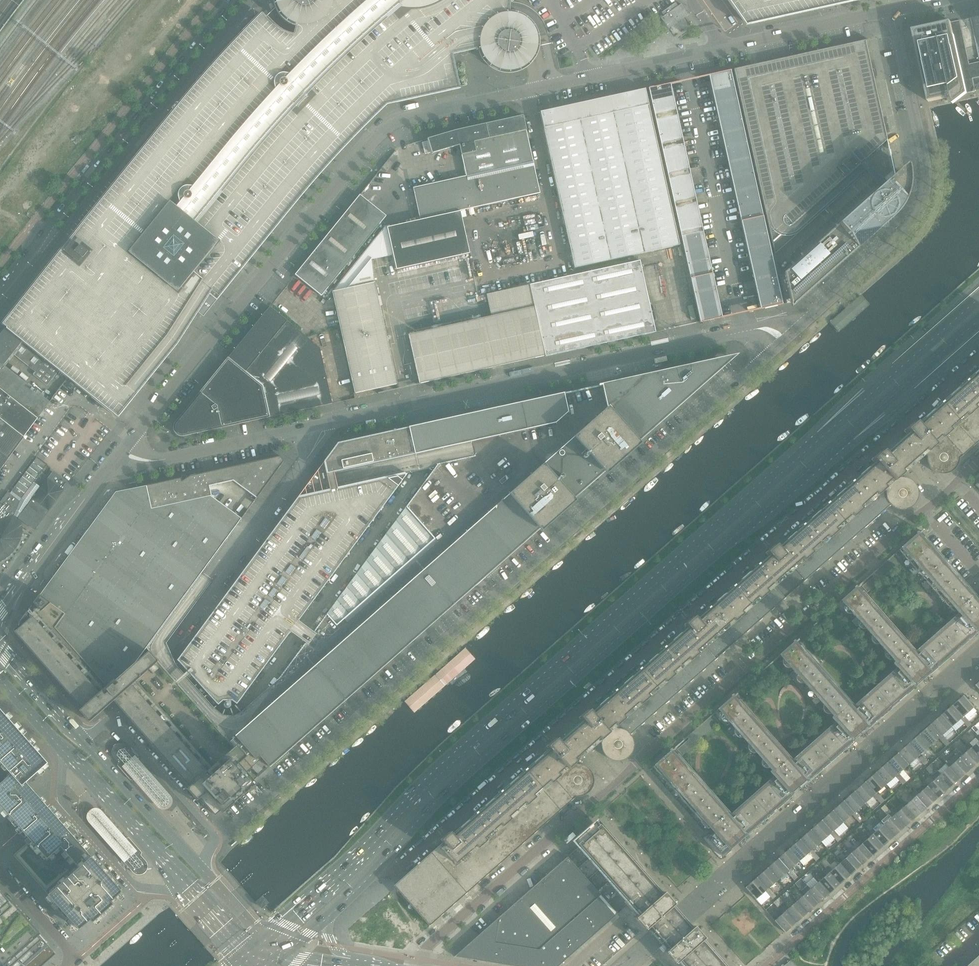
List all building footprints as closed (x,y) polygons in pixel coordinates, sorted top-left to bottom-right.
[(5,327),(7,328),(6,329),(30,348),(58,370),(68,378),(70,379),(72,381),(73,382),(82,389),(85,391),(87,393),(117,417),(126,406),(128,404),(135,395),(177,344),(177,343),(185,331),(195,316),(202,305),(209,295),(216,300),(230,284),(234,279),(232,278),(235,274),(237,275),(239,273),(281,221),(285,216),(283,215),(286,211),(288,212),(290,210),(295,203),(315,180),(326,168),(332,161),(335,158),(333,156),(337,152),(338,154),(341,151),(359,132),(376,115),(385,106),(389,103),(387,101),(391,98),(396,103),(460,89),(459,86),(453,54),(460,53),(461,54),(463,55),(464,55),(466,55),(467,54),(468,52),(468,51),(476,49),(476,50),(477,50),(477,48),(497,44),(498,45),(499,48),(501,50),(503,52),(506,53),(510,53),(513,52),(515,51),(517,49),(519,46),(519,43),(519,40),(518,37),(517,35),(514,33),(512,32),(509,31),(510,10),(510,6),(510,1),(511,1),(512,0),(293,0),(293,1),(294,2),(295,3),(297,5),(299,7),(302,8),(296,28),(294,35),(293,35),(288,34),(283,32),(278,29),(274,25),(269,20),(266,17),(266,18),(265,18),(264,16),(241,40),(233,49),(223,59),(200,86),(188,100),(180,110),(129,172),(115,189),(102,206),(106,209),(104,212),(103,211),(101,211),(100,212),(99,212),(99,213),(99,215),(99,217),(100,217),(89,230),(86,228),(85,227),(22,306),(13,317),(5,327)] [(187,11),(194,16),(207,0),(174,0),(187,11)] [(731,5),(739,16),(745,25),(832,6),(861,0),(727,0),(731,5)] [(668,29),(688,15),(681,4),(678,6),(675,3),(661,12),(664,16),(661,18),(668,29)] [(913,30),(921,69),(929,101),(939,99),(946,97),(967,93),(975,91),(975,90),(978,89),(978,62),(969,64),(960,20),(951,22),(927,27),(927,26),(927,27),(913,30)] [(796,221),(860,164),(865,160),(887,140),(873,77),(874,76),(875,74),(875,73),(874,71),(873,70),(871,70),(865,40),(733,69),(771,243),(774,254),(803,229),(800,225),(796,221)] [(712,89),(734,85),(731,70),(709,75),(712,89)] [(651,103),(673,98),(669,83),(648,88),(651,103)] [(734,85),(712,89),(716,104),(737,99),(734,85)] [(576,104),(539,112),(574,268),(679,245),(674,222),(662,166),(645,89),(643,89),(615,95),(595,100),(576,104)] [(673,98),(651,103),(654,117),(676,113),(673,98)] [(737,99),(716,104),(719,119),(740,114),(737,99)] [(676,113),(654,117),(658,132),(679,127),(676,113)] [(740,114),(719,119),(722,133),(744,128),(740,114)] [(426,185),(413,188),(420,220),(433,217),(460,211),(461,210),(539,193),(540,193),(526,131),(523,116),(522,116),(455,131),(428,139),(427,139),(432,153),(459,145),(461,155),(466,176),(426,185)] [(679,127),(658,132),(661,147),(682,142),(679,127)] [(744,128),(722,133),(725,148),(747,143),(744,128)] [(682,142),(661,147),(664,161),(685,157),(682,142)] [(747,143),(725,148),(729,163),(750,158),(747,143)] [(685,157),(664,161),(667,176),(689,171),(685,157)] [(750,158),(729,163),(732,177),(753,172),(750,158)] [(392,163),(388,159),(381,168),(386,171),(392,163)] [(791,307),(892,218),(897,212),(901,206),(906,195),(908,182),(908,178),(907,178),(906,172),(905,165),(897,172),(894,174),(885,183),(873,169),(865,160),(860,164),(869,174),(880,187),(779,277),(779,276),(779,277),(784,300),(789,299),(791,307)] [(689,171),(667,176),(670,191),(692,186),(689,171)] [(753,172),(732,177),(735,192),(757,187),(753,172)] [(692,186),(670,191),(674,205),(695,201),(692,186)] [(757,187),(735,192),(738,206),(760,202),(757,187)] [(385,216),(359,195),(295,275),(321,296),(385,216)] [(383,202),(375,195),(369,203),(377,209),(383,202)] [(695,201),(674,205),(677,220),(698,215),(695,201)] [(760,202),(738,206),(741,221),(763,216),(760,202)] [(383,229),(332,292),(355,393),(397,384),(374,282),(372,259),(383,257),(393,255),(396,269),(469,253),(460,211),(433,217),(420,220),(416,221),(406,223),(386,227),(384,228),(383,229)] [(698,215),(677,220),(680,235),(702,230),(698,215)] [(763,216),(741,221),(745,236),(766,231),(763,216)] [(702,230),(680,235),(683,249),(705,245),(702,230)] [(766,231),(745,236),(748,250),(769,246),(766,231)] [(705,245),(683,249),(687,264),(708,259),(705,245)] [(769,246),(748,250),(751,265),(773,260),(769,246)] [(708,259),(687,264),(690,279),(711,274),(708,259)] [(773,260),(751,265),(754,280),(776,275),(773,260)] [(655,332),(640,261),(486,295),(491,316),(408,335),(419,384),(506,365),(506,364),(545,356),(655,332)] [(711,274),(690,279),(693,293),(715,288),(711,274)] [(776,275),(754,280),(758,294),(779,290),(776,275)] [(715,288),(693,293),(696,308),(718,303),(715,288)] [(779,290),(758,294),(761,309),(782,304),(779,290)] [(718,303),(696,308),(700,323),(721,318),(718,303)] [(332,404),(319,348),(269,307),(263,314),(228,358),(228,357),(199,392),(200,393),(176,423),(183,435),(221,427),(221,428),(270,417),(273,416),(327,404),(332,404)] [(6,329),(1,335),(0,334),(0,335),(0,363),(4,366),(14,354),(35,372),(33,375),(47,385),(58,370),(30,348),(6,329)] [(496,566),(506,557),(507,557),(507,556),(517,547),(517,548),(518,547),(528,538),(529,538),(528,537),(538,528),(539,529),(539,528),(549,519),(550,519),(550,518),(560,509),(560,510),(561,509),(571,500),(572,499),(582,490),(582,491),(583,490),(582,490),(592,481),(593,481),(593,480),(603,471),(604,472),(604,471),(614,462),(615,461),(625,452),(626,452),(625,451),(636,443),(637,442),(636,442),(646,433),(647,433),(647,432),(657,423),(658,424),(658,423),(668,414),(669,414),(669,413),(679,404),(679,405),(680,404),(690,395),(691,395),(690,394),(700,385),(701,386),(701,385),(711,376),(712,376),(712,375),(722,366),(722,367),(723,366),(723,367),(724,365),(720,360),(718,360),(718,359),(717,360),(704,363),(703,363),(690,366),(689,366),(676,369),(675,369),(662,372),(661,372),(648,375),(647,375),(647,376),(634,378),(633,378),(632,378),(633,379),(619,382),(619,381),(618,381),(619,382),(605,385),(605,384),(604,384),(604,385),(592,388),(591,388),(591,387),(590,388),(577,391),(577,390),(576,391),(563,394),(563,393),(562,394),(549,397),(548,397),(535,400),(534,400),(521,403),(520,403),(507,406),(506,406),(506,407),(493,409),(492,409),(492,410),(479,413),(479,412),(478,412),(478,413),(465,416),(465,415),(464,415),(464,416),(451,419),(451,418),(450,418),(450,419),(437,422),(437,421),(436,422),(415,426),(409,428),(407,428),(395,431),(393,431),(381,434),(379,434),(367,437),(365,437),(365,438),(353,440),(351,440),(351,441),(339,443),(337,443),(336,445),(337,445),(329,455),(329,454),(328,456),(325,460),(324,462),(324,463),(325,465),(325,466),(326,469),(323,470),(322,469),(321,469),(320,470),(319,471),(319,472),(320,473),(322,474),(323,473),(324,472),(326,472),(330,490),(299,497),(298,496),(297,498),(290,508),(288,510),(281,520),(280,521),(280,522),(273,531),(272,531),(271,533),(264,543),(263,545),(255,554),(254,556),(247,566),(245,568),(246,568),(238,578),(237,579),(230,589),(228,591),(229,591),(221,601),(220,602),(220,603),(213,612),(212,612),(211,614),(204,624),(203,626),(196,636),(195,635),(194,637),(187,647),(186,649),(178,659),(177,660),(218,705),(223,701),(231,701),(237,704),(407,474),(423,470),(435,467),(443,457),(441,448),(498,435),(505,469),(519,485),(445,551),(406,506),(299,650),(238,733),(234,736),(252,756),(256,752),(269,766),(269,767),(270,766),(269,766),(279,757),(280,757),(280,756),(291,748),(290,748),(291,747),(301,738),(302,738),(302,737),(312,728),(312,729),(313,728),(312,728),(323,719),(324,719),(323,718),(333,709),(334,710),(334,709),(339,704),(344,700),(345,699),(355,690),(355,691),(356,690),(366,681),(367,680),(366,680),(377,671),(377,672),(378,671),(377,671),(387,662),(388,662),(388,661),(398,652),(399,652),(399,651),(409,643),(410,642),(420,633),(421,633),(420,632),(430,624),(431,624),(432,623),(431,623),(441,614),(442,614),(442,613),(452,605),(453,604),(463,595),(464,595),(464,594),(474,585),(474,586),(475,585),(484,576),(485,576),(486,576),(485,575),(495,566),(496,567),(496,566)] [(14,374),(4,366),(0,363),(0,390),(37,420),(50,402),(40,394),(14,374)] [(781,601),(890,505),(893,508),(896,509),(900,510),(903,510),(907,509),(910,508),(913,506),(915,503),(917,500),(918,496),(918,493),(917,489),(916,486),(914,483),(911,480),(908,479),(905,478),(902,477),(900,475),(913,463),(924,454),(926,457),(926,459),(926,462),(928,466),(930,469),(933,471),(936,473),(939,474),(943,474),(946,474),(950,473),(953,470),(955,468),(957,465),(958,461),(959,458),(978,440),(978,372),(916,428),(912,423),(903,431),(905,434),(895,443),(882,454),(880,452),(871,460),(875,464),(778,549),(774,545),(765,553),(769,557),(697,621),(693,617),(684,625),(688,629),(591,714),(587,710),(578,718),(581,721),(569,731),(557,741),(555,739),(546,747),(548,749),(452,834),(449,832),(440,840),(443,842),(439,845),(394,886),(395,887),(429,926),(499,864),(575,797),(578,797),(582,796),(585,795),(588,793),(590,790),(592,787),(593,783),(593,780),(593,776),(591,773),(589,769),(586,767),(583,765),(579,764),(577,764),(575,761),(587,751),(598,741),(601,743),(601,747),(602,751),(604,754),(605,755),(607,758),(611,760),(614,761),(618,761),(621,761),(625,760),(628,757),(631,754),(632,751),(633,748),(634,744),(633,740),(632,737),(630,735),(781,601)] [(37,420),(0,390),(0,469),(37,420)] [(145,650),(200,575),(241,519),(256,498),(284,461),(280,456),(189,476),(182,481),(181,478),(146,485),(146,486),(151,509),(141,511),(121,538),(116,534),(85,577),(90,580),(70,607),(64,602),(59,609),(39,595),(33,603),(29,609),(19,622),(19,623),(14,630),(15,632),(26,644),(82,708),(79,710),(89,722),(102,711),(114,701),(122,710),(132,721),(210,809),(215,814),(219,810),(259,775),(258,774),(257,774),(252,767),(258,762),(264,768),(263,769),(264,770),(265,770),(267,769),(266,768),(269,766),(256,752),(252,756),(234,736),(228,742),(219,732),(205,715),(169,674),(158,663),(145,650)] [(46,465),(37,458),(11,491),(21,498),(32,484),(46,465)] [(68,483),(53,472),(28,506),(43,517),(68,483)] [(25,502),(36,487),(32,484),(21,498),(25,502)] [(151,509),(146,486),(115,493),(39,595),(59,609),(64,602),(70,607),(90,580),(85,577),(116,534),(121,538),(141,511),(151,509)] [(2,559),(6,557),(9,554),(12,551),(14,549),(15,548),(17,544),(19,540),(20,536),(21,532),(21,528),(20,524),(18,520),(17,519),(13,517),(20,501),(9,494),(8,492),(0,502),(0,560),(2,559)] [(794,642),(780,654),(838,720),(790,762),(732,697),(719,709),(777,774),(729,816),(671,751),(653,767),(707,829),(710,827),(715,833),(707,840),(721,856),(729,849),(745,834),(793,792),(806,780),(854,738),(868,726),(916,684),(930,671),(972,634),(978,628),(978,595),(975,599),(917,534),(899,550),(956,615),(913,653),(855,588),(842,600),(900,666),(852,708),(794,642)] [(867,592),(897,566),(890,558),(875,571),(860,584),(867,592)] [(464,648),(403,701),(415,714),(445,687),(476,661),(464,648)] [(973,707),(963,695),(951,706),(962,717),(969,726),(971,724),(963,716),(973,707)] [(962,717),(951,706),(941,715),(951,727),(960,719),(967,727),(969,726),(962,717)] [(26,782),(46,764),(47,763),(41,756),(0,709),(0,761),(11,774),(0,784),(0,805),(9,816),(21,829),(31,840),(48,859),(61,847),(79,867),(91,857),(56,817),(47,807),(35,793),(26,782)] [(951,727),(941,715),(930,725),(940,736),(948,745),(949,743),(942,735),(951,727)] [(681,756),(717,724),(710,716),(692,732),(674,748),(681,756)] [(940,736),(930,725),(919,734),(929,746),(938,738),(946,746),(948,745),(940,736)] [(929,746),(919,734),(908,744),(919,755),(926,764),(928,762),(920,754),(929,746)] [(978,736),(975,738),(970,743),(972,746),(970,748),(978,759),(978,737),(978,736)] [(133,779),(136,760),(137,759),(126,746),(124,744),(122,743),(119,743),(117,744),(115,745),(113,747),(112,749),(112,752),(112,755),(113,757),(119,763),(118,765),(130,780),(133,779)] [(919,755),(908,744),(897,753),(908,765),(917,757),(924,765),(926,764),(919,755)] [(970,748),(962,755),(959,752),(960,752),(957,748),(953,751),(956,755),(969,769),(978,761),(978,759),(970,748)] [(908,765),(897,753),(886,763),(897,775),(904,783),(906,782),(898,773),(908,765)] [(969,769),(956,755),(953,757),(956,760),(948,767),(959,779),(969,769)] [(136,760),(133,779),(137,784),(149,798),(156,807),(157,807),(159,809),(160,809),(162,810),(163,810),(165,810),(166,809),(167,809),(169,808),(169,807),(170,806),(171,804),(172,802),(172,800),(171,798),(171,797),(171,796),(169,795),(167,792),(160,784),(149,772),(140,762),(137,759),(136,760)] [(897,775),(886,763),(876,772),(886,784),(895,776),(902,785),(904,783),(897,775)] [(937,770),(931,763),(928,766),(934,773),(937,770)] [(931,776),(934,773),(928,766),(925,769),(931,776)] [(959,779),(948,767),(941,774),(938,771),(935,774),(948,789),(959,779)] [(886,784),(876,772),(865,782),(875,794),(883,802),(884,801),(877,792),(886,784)] [(948,789),(935,774),(932,776),(935,780),(927,786),(937,798),(948,789)] [(875,794),(865,782),(854,791),(864,803),(870,798),(873,795),(881,804),(883,802),(875,794)] [(937,798),(927,786),(919,794),(916,791),(913,793),(926,808),(937,798)] [(864,803),(854,791),(843,801),(854,813),(861,821),(863,820),(855,811),(864,803)] [(926,808),(913,793),(910,796),(913,799),(905,806),(915,817),(926,808)] [(854,813),(843,801),(832,810),(843,822),(852,814),(859,823),(861,821),(854,813)] [(904,827),(891,812),(884,805),(881,808),(887,816),(881,821),(884,824),(883,825),(893,836),(904,827)] [(915,817),(905,806),(897,813),(894,810),(891,812),(904,827),(915,817)] [(118,855),(121,859),(123,858),(126,839),(101,811),(101,810),(100,810),(99,809),(98,809),(97,809),(96,808),(94,808),(93,809),(92,809),(91,809),(90,810),(90,811),(89,811),(88,813),(87,814),(87,815),(87,816),(87,817),(87,818),(87,820),(88,821),(89,822),(89,823),(99,833),(109,845),(118,855)] [(843,822),(832,810),(821,820),(831,832),(839,841),(841,839),(833,830),(843,822)] [(672,905),(674,904),(663,892),(662,893),(596,819),(572,841),(578,847),(567,857),(599,893),(617,914),(628,904),(637,915),(634,917),(645,930),(648,927),(659,940),(667,949),(664,951),(675,964),(678,961),(682,965),(726,965),(702,939),(704,938),(693,926),(692,927),(683,918),(672,905)] [(831,832),(821,820),(810,830),(820,842),(830,834),(837,842),(839,841),(831,832)] [(893,836),(883,825),(875,832),(872,829),(870,831),(883,846),(893,836)] [(820,842),(810,830),(799,840),(810,851),(817,860),(819,858),(812,850),(820,842)] [(883,846),(870,831),(867,834),(869,837),(862,844),(872,856),(883,846)] [(146,862),(140,855),(141,853),(128,838),(126,839),(123,858),(121,859),(133,872),(135,873),(137,874),(139,875),(142,874),(144,873),(145,872),(146,871),(147,870),(147,868),(147,867),(147,866),(147,864),(147,863),(146,862)] [(810,851),(799,840),(788,849),(799,861),(808,853),(815,861),(817,860),(810,851)] [(872,856),(862,844),(854,851),(851,848),(848,850),(861,865),(872,856)] [(799,861),(788,849),(778,859),(788,870),(796,879),(797,877),(790,869),(799,861)] [(861,865),(848,850),(845,853),(847,856),(840,863),(850,875),(861,865)] [(122,891),(91,857),(79,867),(71,874),(48,895),(79,929),(102,909),(122,891)] [(617,914),(599,893),(567,857),(497,918),(455,955),(455,956),(456,957),(512,965),(559,965),(617,914)] [(788,870),(778,859),(767,868),(777,880),(786,872),(794,880),(796,879),(788,870)] [(850,875),(840,863),(832,870),(829,867),(826,870),(839,884),(850,875)] [(777,880),(767,868),(756,877),(767,889),(774,898),(776,896),(768,888),(777,880)] [(839,884),(826,870),(823,872),(826,875),(818,882),(828,894),(839,884)] [(767,889),(756,877),(745,888),(755,899),(765,891),(772,899),(774,898),(767,889)] [(828,894),(818,882),(810,889),(807,886),(801,879),(798,881),(818,903),(828,894)] [(818,903),(798,881),(795,884),(804,894),(796,901),(807,913),(818,903)] [(4,965),(6,964),(8,965),(42,965),(56,954),(54,952),(39,935),(41,933),(7,895),(5,897),(0,891),(0,962),(4,965)] [(807,913),(796,901),(789,908),(786,905),(783,908),(796,923),(807,913)] [(796,923),(783,908),(780,910),(783,913),(774,921),(785,932),(796,923)] [(137,932),(105,961),(109,965),(120,965),(146,943),(137,932)] [(977,960),(970,965),(978,965),(978,958),(977,960)]
